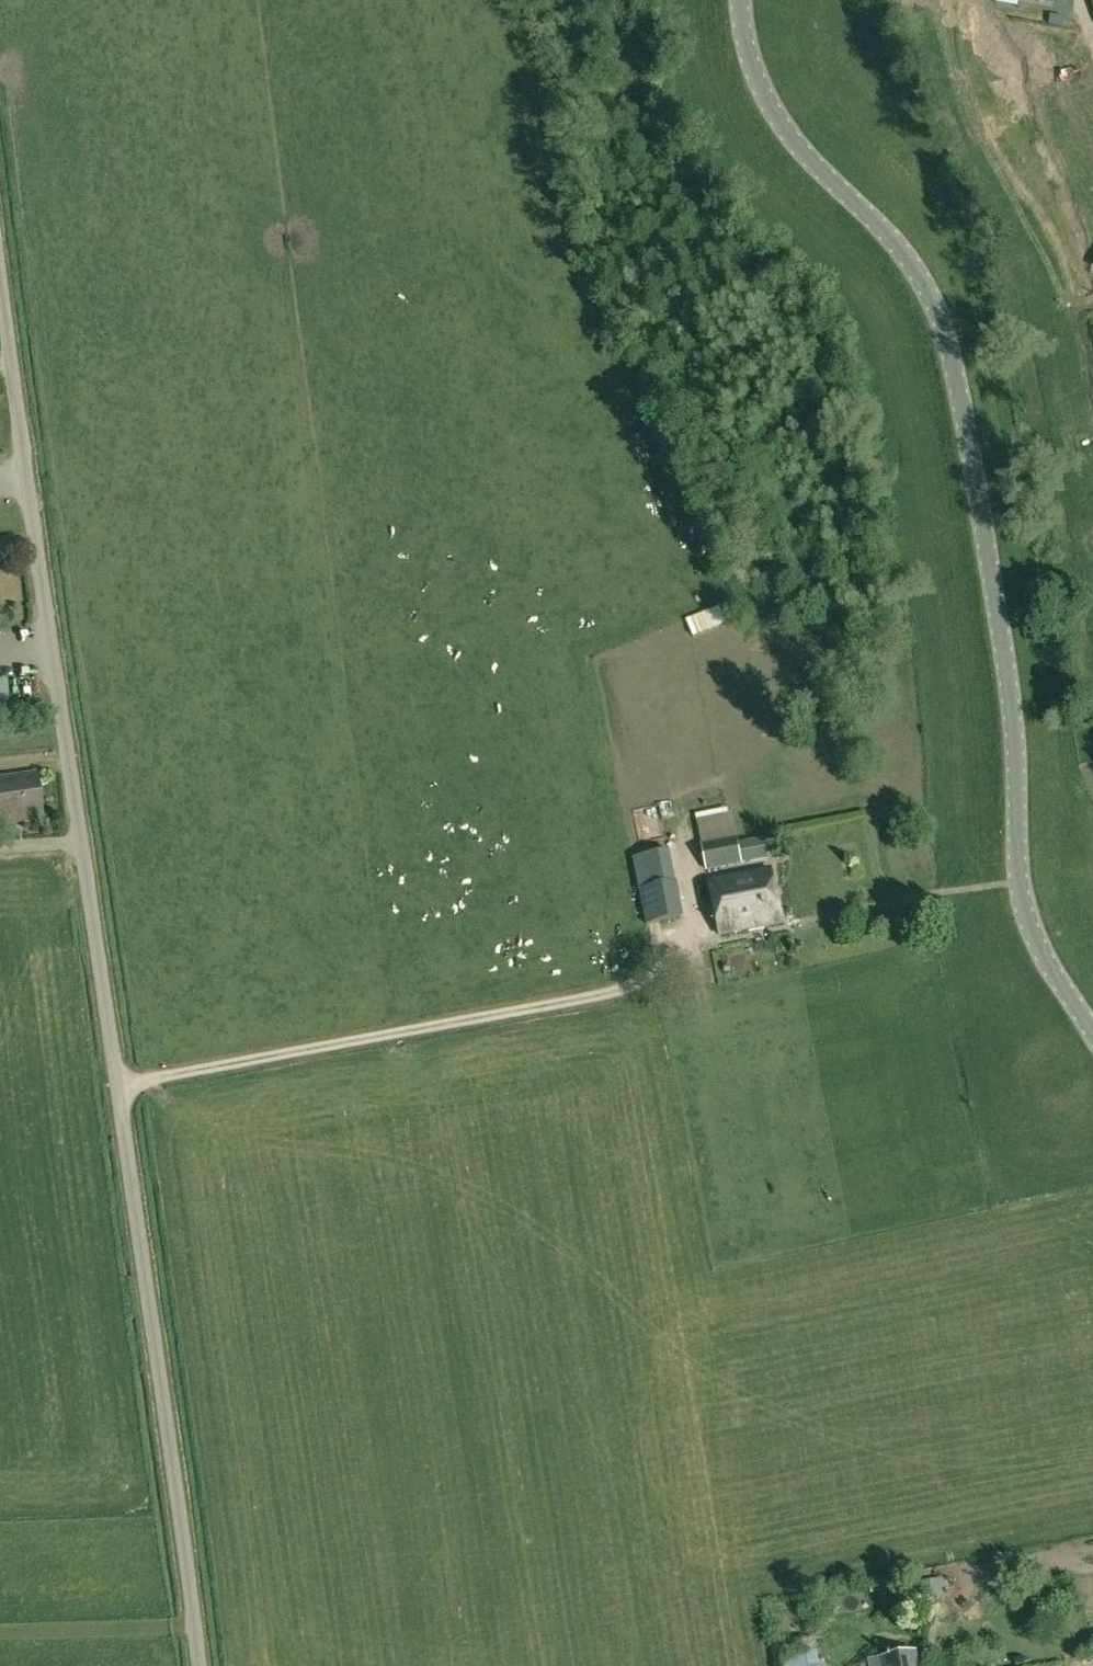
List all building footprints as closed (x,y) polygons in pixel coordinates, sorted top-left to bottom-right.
[(720,607),(687,620),(693,637),(726,623),(720,607)] [(35,774),(0,779),(0,824),(41,819),(35,774)] [(737,843),(733,816),(697,824),(706,872),(743,864),(768,859),(764,839),(737,843)] [(720,936),(782,924),(771,870),(709,883),(720,936)] [(677,882),(639,890),(646,926),(648,925),(685,918),(677,882)] [(938,1579),(917,1582),(920,1601),(941,1598),(938,1579)] [(794,1641),(797,1654),(810,1652),(813,1651),(811,1639),(794,1641)] [(797,1654),(783,1657),(785,1665),(819,1665),(816,1650),(813,1651),(810,1652),(797,1654)] [(912,1652),(868,1661),(869,1665),(914,1665),(912,1652)]
